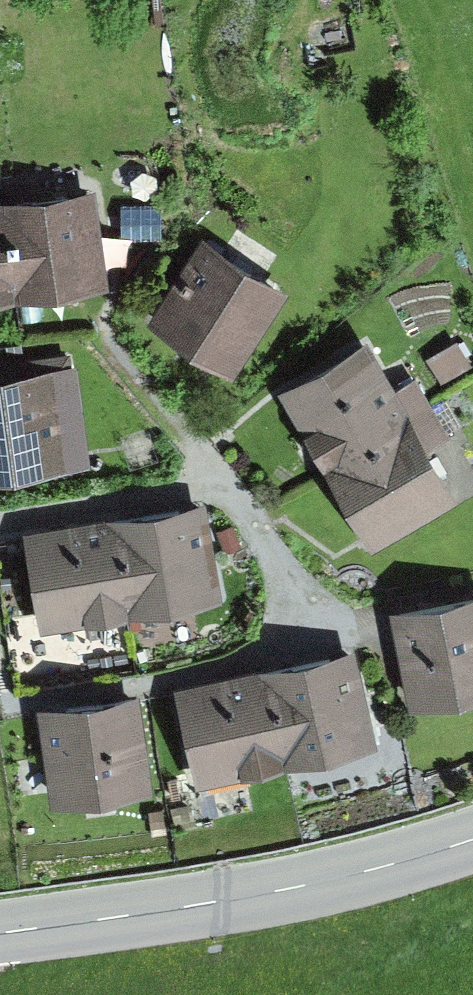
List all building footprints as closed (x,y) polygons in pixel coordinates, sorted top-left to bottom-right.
[(0,213),(0,305),(100,295),(95,238),(92,206),(0,213)] [(277,293),(204,249),(152,336),(225,380),(277,293)] [(388,395),(361,345),(318,369),(276,392),(362,546),(467,489),(438,435),(410,384),(388,395)] [(457,345),(427,361),(440,386),(470,369),(457,345)] [(0,366),(0,474),(86,460),(69,355),(0,366)] [(180,515),(16,541),(29,622),(193,597),(186,553),(180,515)] [(390,620),(409,707),(472,693),(472,602),(390,620)] [(355,711),(345,663),(183,696),(202,789),(364,755),(355,711)] [(148,794),(134,705),(38,720),(52,809),(148,794)]
